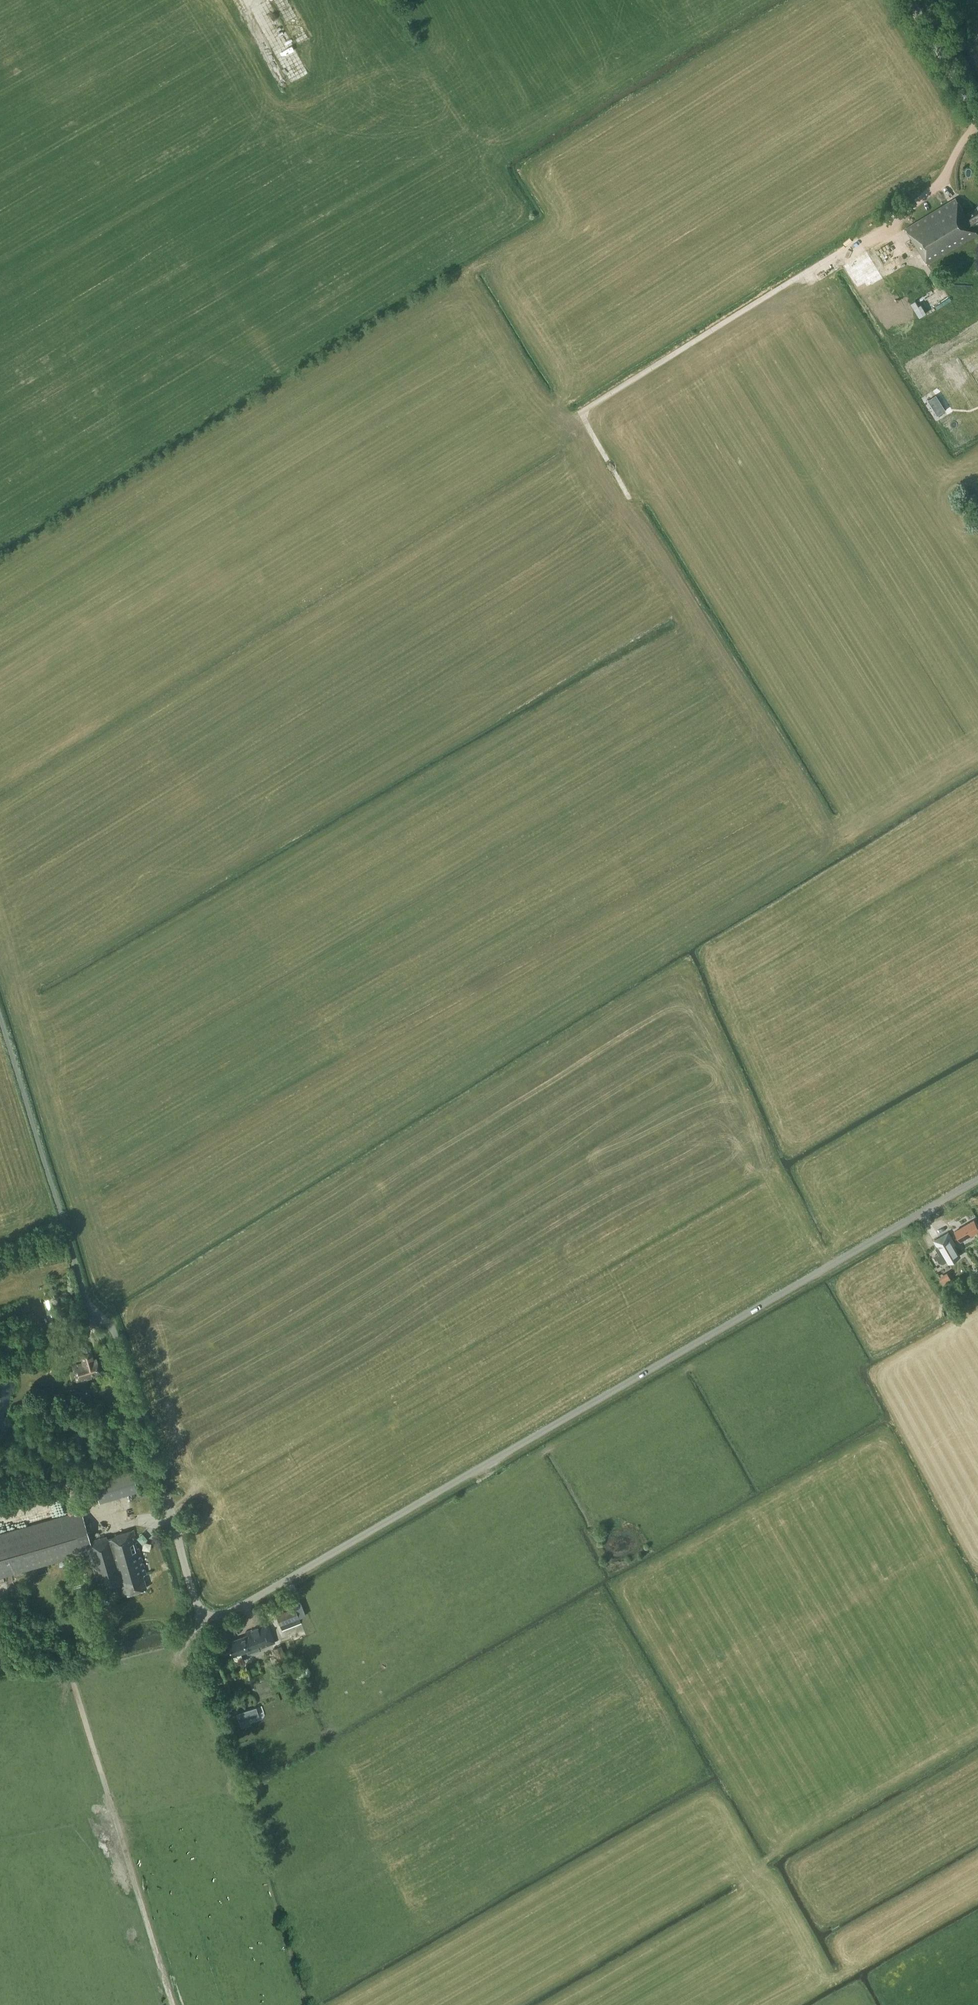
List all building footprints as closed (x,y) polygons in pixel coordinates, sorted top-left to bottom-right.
[(296,48),(279,56),(291,81),(308,72),(296,48)] [(906,227),(928,263),(977,233),(973,226),(977,223),(977,207),(971,212),(966,214),(956,197),(906,227)] [(900,313),(905,323),(917,317),(912,307),(900,313)] [(936,395),(928,400),(938,415),(946,410),(936,395)] [(954,1231),(959,1241),(977,1230),(977,1225),(974,1219),(954,1231)] [(944,1263),(949,1259),(950,1261),(959,1255),(953,1245),(955,1244),(948,1232),(935,1240),(938,1246),(936,1247),(939,1252),(934,1254),(939,1262),(944,1263)] [(945,1284),(955,1279),(951,1270),(941,1275),(945,1284)] [(27,1339),(36,1336),(34,1329),(25,1332),(27,1339)] [(90,1375),(100,1372),(96,1358),(94,1359),(91,1351),(90,1351),(88,1345),(83,1342),(78,1343),(75,1334),(54,1340),(58,1354),(83,1347),(84,1352),(80,1354),(83,1362),(72,1365),(77,1381),(91,1377),(90,1375)] [(91,1397),(88,1388),(74,1392),(76,1401),(91,1397)] [(138,1490),(131,1465),(92,1476),(99,1501),(138,1490)] [(107,1536),(107,1535),(90,1539),(82,1510),(0,1532),(0,1576),(83,1553),(83,1554),(89,1553),(99,1590),(116,1585),(119,1595),(125,1593),(146,1587),(143,1574),(146,1573),(133,1529),(107,1536)] [(299,1617),(295,1606),(276,1614),(280,1625),(299,1617)] [(242,1656),(240,1652),(247,1650),(248,1652),(275,1642),(267,1623),(245,1631),(246,1634),(227,1642),(232,1655),(233,1655),(235,1659),(236,1660),(241,1658),(242,1656)] [(285,1657),(281,1644),(273,1646),(276,1656),(273,1657),(274,1661),(285,1657)]
